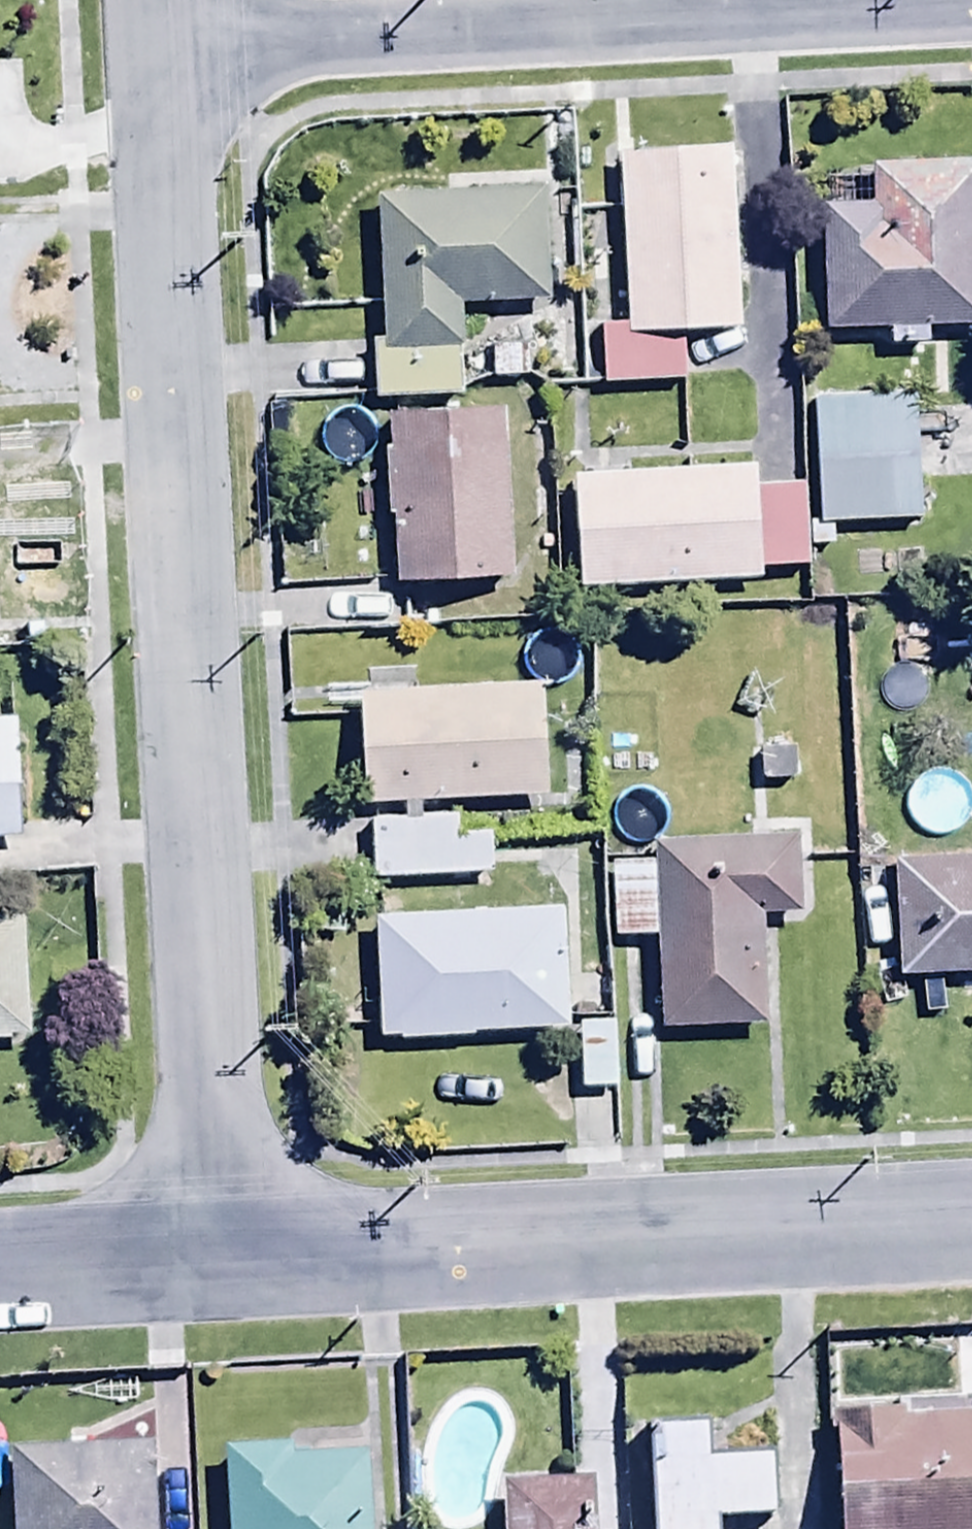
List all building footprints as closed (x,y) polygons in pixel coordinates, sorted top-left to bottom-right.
[(686,388),(683,343),(740,340),(730,156),(618,162),(628,329),(598,331),(602,393),(686,388)] [(889,335),(889,355),(929,354),(928,334),(971,333),(971,172),(875,171),(876,214),(822,215),(825,336),(889,335)] [(379,205),(386,344),(372,345),(375,410),(457,408),(455,353),(461,353),(459,314),(550,309),(544,196),(379,205)] [(915,396),(811,404),(820,531),(924,523),(915,396)] [(386,518),(394,517),(397,586),(508,581),(499,409),(388,415),(390,446),(382,447),(386,518)] [(762,590),(762,576),(809,574),(806,490),(759,491),(759,474),(574,479),(577,596),(762,590)] [(540,694),(359,702),(365,810),(545,801),(540,694)] [(0,730),(0,848),(19,847),(14,729),(0,730)] [(369,886),(487,882),(485,839),(455,841),(454,814),(418,816),(418,825),(367,827),(369,886)] [(611,946),(659,944),(663,1039),(764,1035),(759,919),(800,918),(797,847),(652,853),(653,874),(609,875),(611,946)] [(890,873),(894,984),(971,981),(971,869),(890,873)] [(569,1037),(564,922),(378,930),(383,1045),(569,1037)] [(31,1045),(26,927),(0,928),(0,1046),(31,1045)] [(837,1431),(840,1528),(971,1528),(971,1428),(837,1431)] [(649,1435),(652,1528),(720,1528),(776,1527),(775,1465),(713,1467),(712,1433),(649,1435)] [(13,1464),(15,1528),(157,1528),(154,1459),(13,1464)] [(226,1461),(228,1528),(372,1528),(370,1464),(305,1466),(305,1459),(226,1461)] [(596,1491),(505,1494),(507,1528),(598,1528),(596,1491)]
